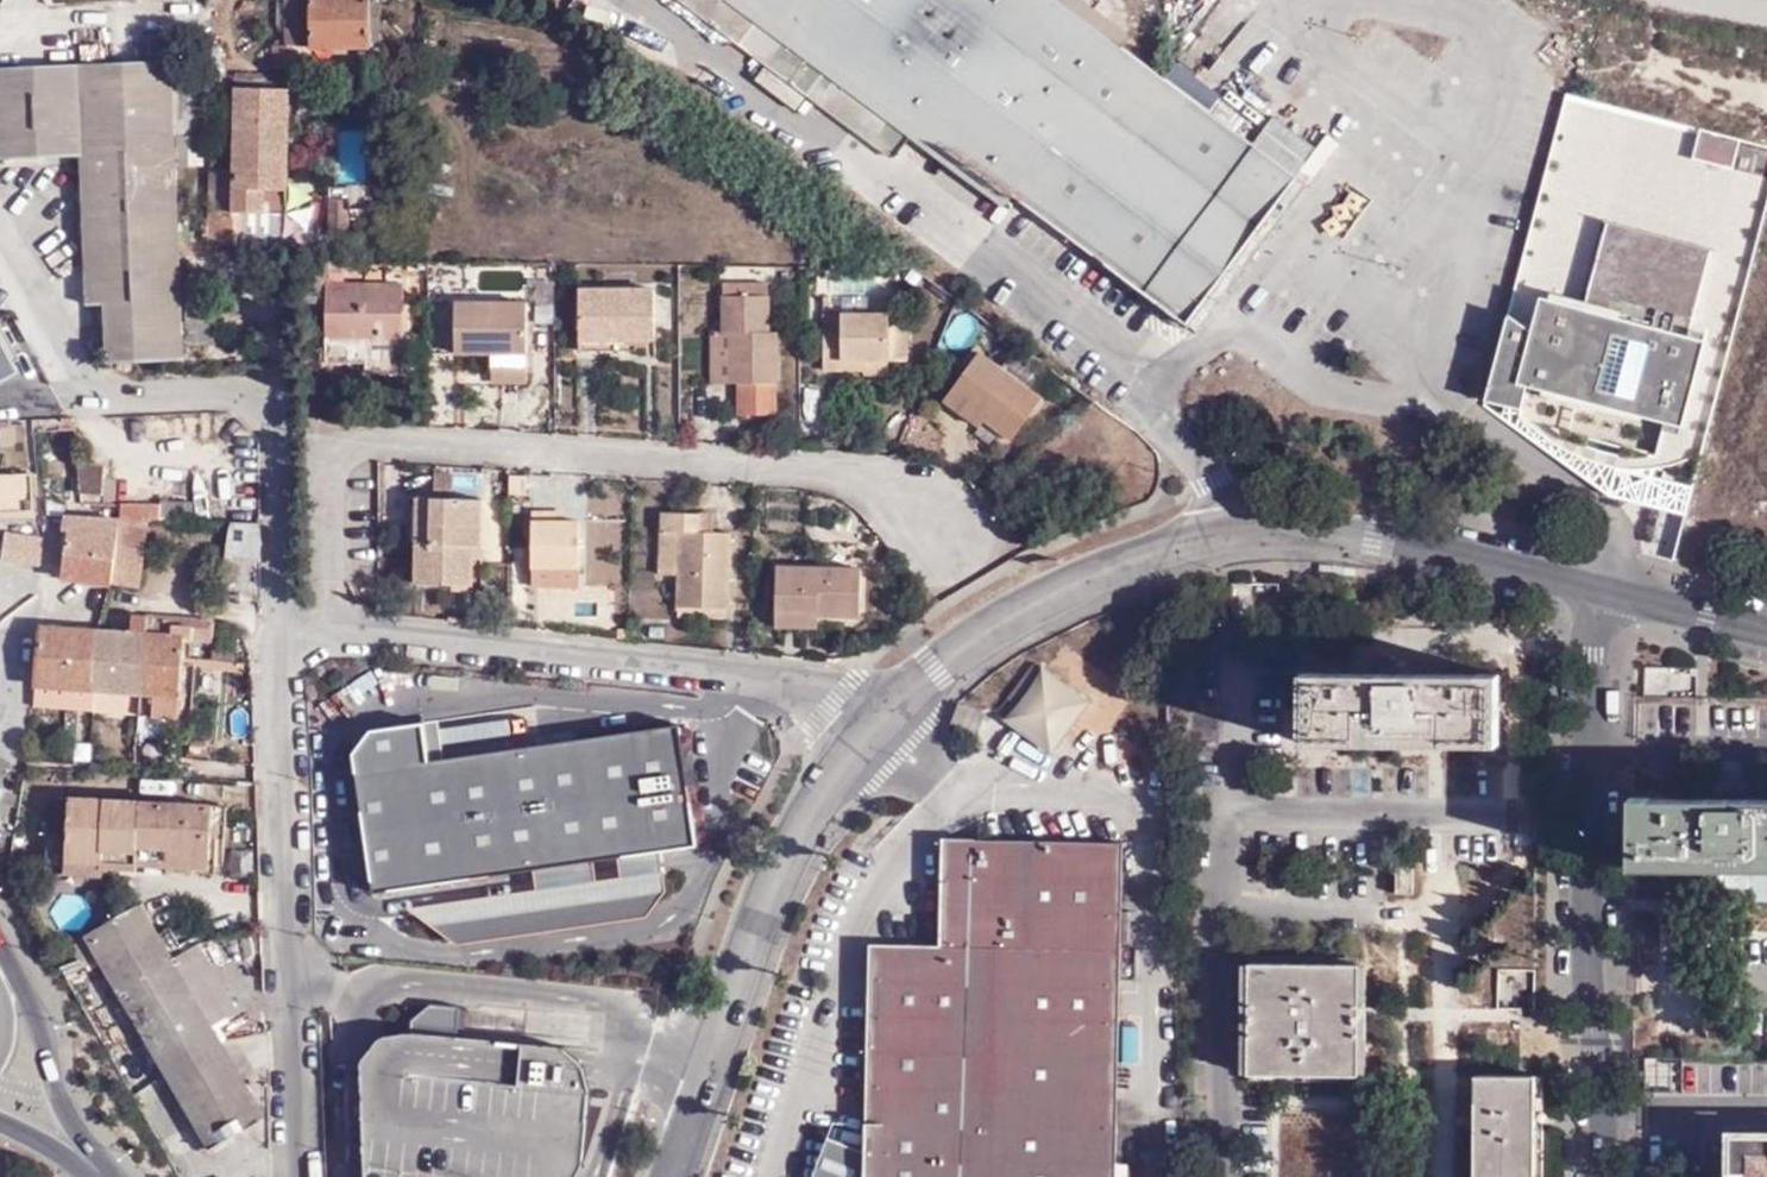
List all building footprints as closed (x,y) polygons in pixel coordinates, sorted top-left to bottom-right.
[(310,75),(311,47),(371,46),(372,0),(288,0),(286,46),(270,47),(269,67),(286,67),(286,75),(310,75)] [(1058,0),(679,0),(887,157),(914,125),(1146,292),(1254,146),(1058,0)] [(168,135),(166,78),(165,60),(132,61),(0,65),(0,157),(75,157),(76,167),(81,304),(99,304),(101,360),(175,358),(168,135)] [(285,90),(285,75),(232,76),(232,89),(285,90)] [(180,77),(166,78),(168,135),(182,134),(180,77)] [(202,133),(202,77),(180,77),(182,134),(202,133)] [(285,90),(232,89),(229,171),(208,170),(207,214),(283,215),(285,90)] [(1742,137),(1702,128),(1694,159),(1734,168),(1742,137)] [(1296,183),(1254,146),(1146,292),(1191,324),(1214,294),(1211,291),(1270,210),(1274,213),(1296,183)] [(1305,192),(1296,183),(1274,213),(1214,294),(1191,324),(1200,330),(1305,192)] [(348,193),(329,193),(328,238),(347,238),(348,193)] [(280,245),(283,215),(207,214),(207,245),(280,245)] [(1721,250),(1606,220),(1584,305),(1541,294),(1535,318),(1508,311),(1485,400),(1528,411),(1533,389),(1673,426),(1661,473),(1701,457),(1730,342),(1699,334),(1721,250)] [(325,277),(326,252),(324,252),(306,252),(304,292),(322,292),(322,334),(341,335),(341,323),(376,324),(376,335),(397,335),(396,270),(382,269),(382,263),(366,263),(366,277),(325,277)] [(605,334),(604,343),(645,343),(644,282),(572,282),(571,333),(605,334)] [(712,322),(715,374),(722,374),(722,404),(765,402),(762,317),(754,317),(752,283),(703,284),(703,323),(712,322)] [(452,295),(452,344),(492,343),(492,372),(517,372),(518,296),(452,295)] [(848,347),(875,347),(889,346),(888,300),(806,304),(809,357),(848,356),(848,347)] [(230,344),(227,308),(183,312),(189,349),(230,344)] [(694,374),(715,374),(712,322),(703,323),(693,323),(694,374)] [(341,323),(341,335),(376,335),(376,324),(341,323)] [(937,367),(975,395),(1001,413),(1030,370),(964,327),(937,367)] [(572,343),(604,343),(605,334),(571,333),(572,343)] [(397,335),(376,335),(341,335),(322,334),(322,361),(359,362),(359,373),(396,373),(397,335)] [(20,375),(0,342),(0,386),(20,375)] [(875,361),(875,347),(848,347),(848,356),(848,362),(875,361)] [(968,404),(975,395),(937,367),(929,377),(968,404)] [(1278,454),(1261,453),(1261,466),(1278,467),(1278,454)] [(74,463),(74,494),(97,495),(99,464),(74,463)] [(446,465),(427,464),(426,487),(446,487),(446,465)] [(37,480),(0,481),(0,528),(35,529),(38,492),(38,480),(37,480)] [(404,537),(409,537),(423,537),(427,490),(407,489),(404,537)] [(423,537),(409,537),(410,575),(467,577),(472,492),(427,490),(423,537)] [(671,564),(670,594),(716,596),(719,522),(701,522),(688,522),(688,500),(649,499),(649,520),(652,520),(673,521),(671,564)] [(165,504),(144,504),(144,520),(146,520),(146,519),(178,520),(178,500),(165,500),(165,504)] [(702,501),(688,500),(688,522),(701,522),(702,501)] [(141,520),(144,520),(144,504),(114,504),(115,520),(141,520)] [(561,506),(529,504),(526,583),(572,585),(578,518),(562,518),(561,506)] [(111,546),(113,520),(68,518),(66,576),(108,581),(111,546)] [(113,520),(111,546),(140,548),(141,520),(115,520),(113,520)] [(650,563),(671,564),(673,521),(652,520),(650,563)] [(263,523),(235,522),(229,560),(263,562),(263,523)] [(46,541),(10,538),(8,564),(43,568),(46,541)] [(111,546),(108,581),(137,584),(140,548),(111,546)] [(854,559),(768,556),(767,621),(811,623),(812,608),(853,609),(854,559)] [(715,614),(716,596),(670,594),(670,612),(715,614)] [(140,689),(140,714),(172,716),(179,716),(182,640),(211,643),(215,619),(133,612),(131,633),(142,634),(140,689)] [(96,686),(98,631),(42,626),(40,682),(96,686)] [(131,633),(98,631),(96,686),(140,689),(142,634),(131,633)] [(1054,754),(1093,699),(1038,660),(999,716),(1054,754)] [(1699,692),(1699,666),(1651,667),(1652,693),(1699,692)] [(1402,675),(1299,675),(1300,743),(1495,742),(1495,675),(1402,675)] [(96,710),(96,686),(40,682),(40,707),(96,710)] [(96,686),(96,710),(140,714),(140,689),(96,686)] [(170,733),(172,716),(140,714),(140,731),(170,733)] [(444,762),(436,721),(370,732),(351,756),(371,895),(532,873),(534,883),(535,890),(407,909),(456,946),(645,918),(665,892),(661,863),(660,853),(695,847),(676,727),(444,762)] [(1629,793),(1629,870),(1766,871),(1766,795),(1734,794),(1629,793)] [(229,809),(53,798),(48,856),(104,857),(104,863),(165,867),(169,855),(211,859),(213,840),(227,841),(229,809)] [(1126,844),(946,839),(944,944),(875,943),(869,1176),(1121,1176),(1123,1055),(1126,844)] [(1404,855),(1387,855),(1387,894),(1404,894),(1404,855)] [(265,1116),(261,1110),(215,1025),(240,1012),(199,942),(174,954),(145,902),(90,935),(211,1147),(261,1117),(265,1116)] [(1350,966),(1242,966),(1241,1077),(1350,1077),(1350,1021),(1350,966)] [(1503,968),(1503,1006),(1535,1006),(1535,969),(1503,968)] [(404,1026),(373,1032),(353,1056),(358,1176),(374,1176),(379,1113),(362,1112),(366,1064),(400,1067),(404,1026)] [(577,1160),(584,1085),(578,1060),(556,1041),(404,1026),(400,1067),(366,1064),(362,1112),(379,1113),(374,1176),(567,1176),(577,1160)] [(1472,1078),(1472,1176),(1538,1176),(1538,1123),(1538,1078),(1472,1078)] [(1735,1130),(1734,1176),(1766,1176),(1766,1130),(1735,1130)]
